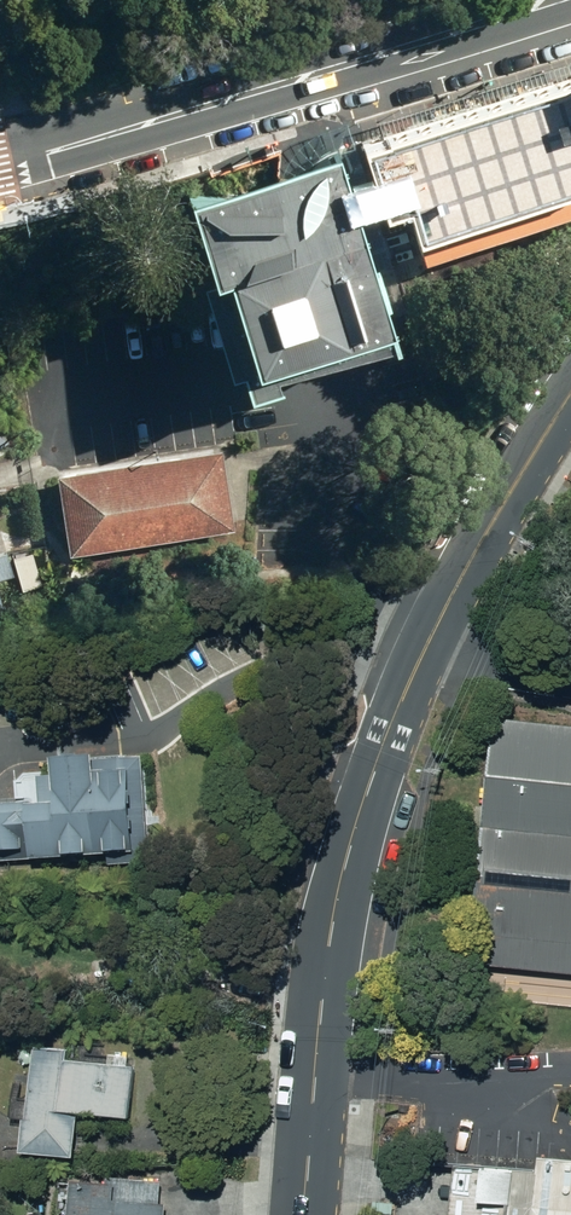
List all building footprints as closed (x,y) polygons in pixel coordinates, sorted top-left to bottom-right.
[(358,143),(381,221),(387,220),(390,227),(413,222),(428,268),(570,221),(570,77),(358,143)] [(362,227),(342,164),(194,209),(219,287),(208,291),(212,305),(235,386),(248,383),(251,395),(254,408),(285,398),(281,386),(402,357),(377,277),(362,227)] [(49,478),(62,559),(223,533),(211,453),(49,478)] [(15,575),(7,552),(0,555),(0,580),(15,575)] [(495,719),(471,966),(570,975),(570,727),(495,719)] [(105,866),(148,864),(142,754),(52,759),(53,775),(26,777),(27,801),(0,803),(0,863),(105,856),(105,866)] [(26,1157),(80,1161),(83,1117),(135,1124),(139,1068),(72,1063),(73,1049),(35,1046),(30,1123),(9,1120),(8,1143),(27,1145),(26,1157)] [(536,1156),(535,1170),(510,1168),(506,1214),(570,1214),(570,1159),(536,1156)] [(169,1206),(163,1206),(165,1182),(109,1178),(109,1183),(79,1181),(77,1214),(169,1214),(169,1206)]
